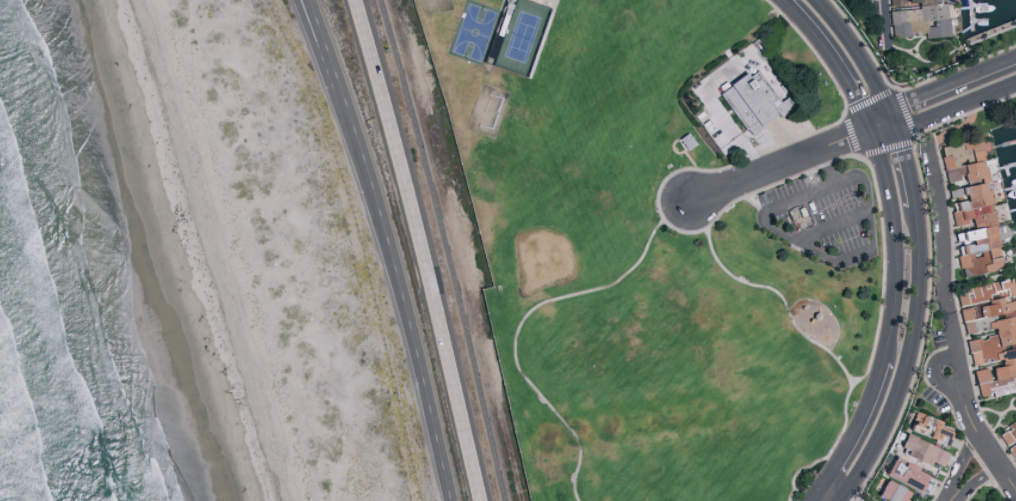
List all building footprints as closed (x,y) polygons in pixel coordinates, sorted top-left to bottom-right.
[(945,0),(904,0),(904,2),(915,1),(916,8),(887,11),(890,36),(922,33),(923,38),(948,36),(945,0)] [(777,100),(757,68),(745,76),(744,73),(717,90),(745,134),(789,106),(783,97),(777,100)] [(1000,269),(988,189),(985,189),(978,138),(958,141),(960,153),(940,156),(944,181),(962,178),(963,184),(960,185),(962,200),(949,202),(952,224),(970,222),(971,230),(953,233),(954,244),(959,275),(1000,269)] [(958,306),(962,334),(971,332),(969,317),(1015,310),(1010,279),(955,288),(958,306)] [(1015,390),(1015,363),(1013,364),(1012,359),(1015,358),(1015,316),(1015,314),(984,322),(987,335),(964,340),(970,365),(997,358),(998,365),(988,368),(991,380),(984,381),(987,396),(1015,390)] [(976,396),(985,395),(983,380),(978,381),(977,371),(973,371),(976,396)] [(994,431),(1004,446),(1004,445),(1015,463),(1015,416),(994,431)] [(947,451),(903,433),(897,446),(905,449),(903,454),(926,464),(928,460),(941,465),(947,451)] [(916,466),(892,454),(882,473),(917,491),(925,475),(914,470),(916,466)] [(904,499),(908,492),(884,478),(873,497),(881,500),(908,500),(904,499)]
